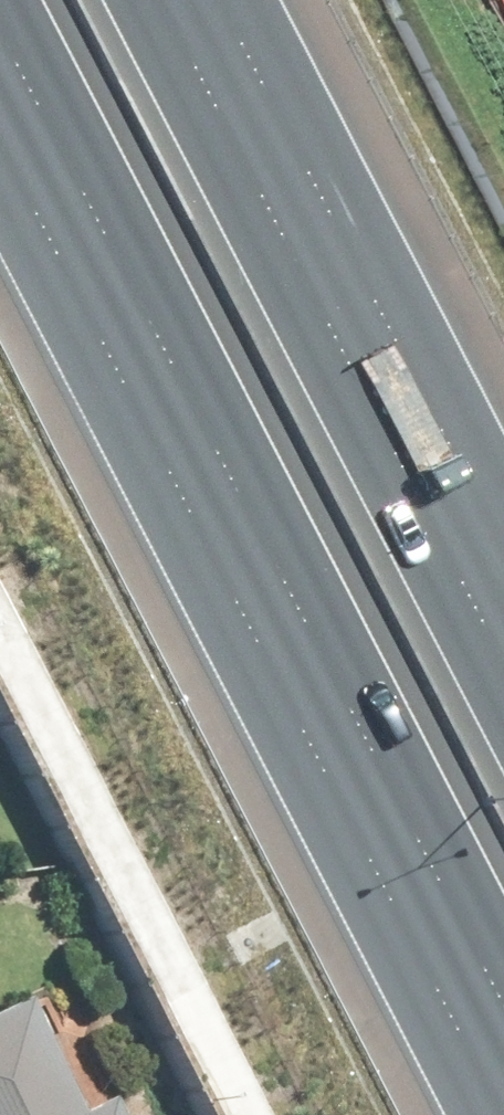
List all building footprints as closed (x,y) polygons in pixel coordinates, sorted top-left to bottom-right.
[(120,1084),(80,1101),(29,989),(0,1002),(0,1114),(134,1114),(120,1084)]
